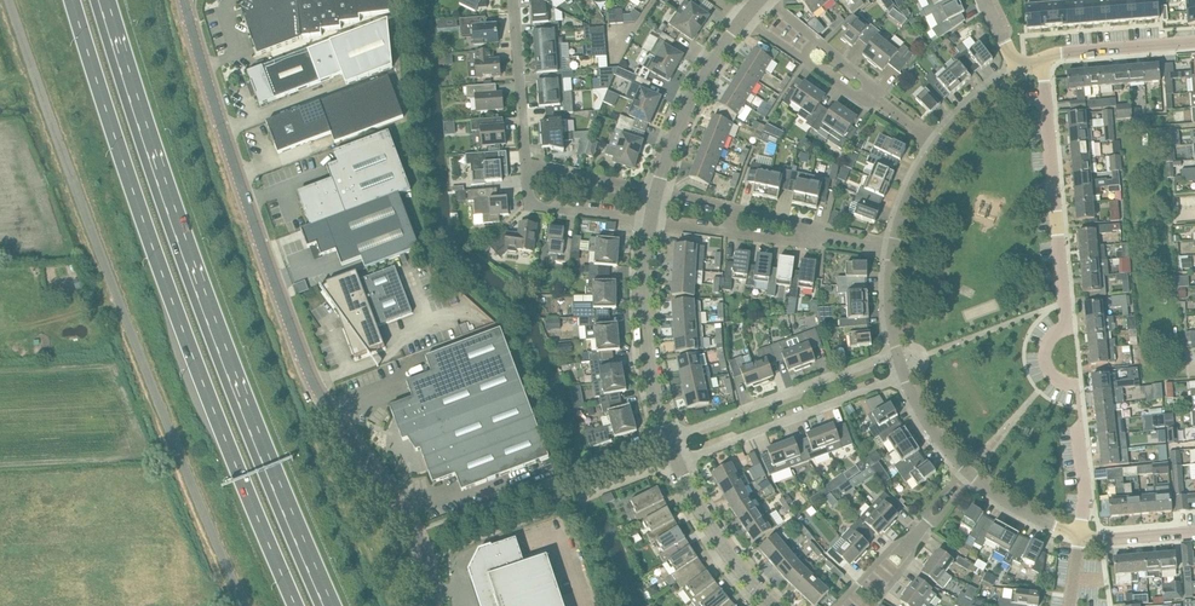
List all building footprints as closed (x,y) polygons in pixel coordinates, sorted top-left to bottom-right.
[(251,5),(249,4),(246,10),(248,11),(245,19),(258,55),(269,51),(302,39),(302,38),(322,35),(321,31),(341,28),(341,24),(360,21),(360,16),(396,12),(395,0),(254,0),(251,5)] [(458,3),(469,9),(478,8),(487,7),(486,0),(459,0),(458,3)] [(537,0),(532,0),(533,23),(533,24),(539,23),(540,31),(555,30),(560,30),(559,21),(549,22),(548,5),(548,6),(537,0)] [(701,28),(709,17),(686,0),(685,0),(677,12),(701,28)] [(818,0),(801,0),(812,15),(823,6),(818,0)] [(933,4),(922,9),(926,17),(937,11),(960,0),(959,0),(956,2),(955,0),(932,0),(933,4)] [(960,0),(937,11),(943,22),(932,30),(936,36),(932,39),(934,42),(965,20),(962,13),(964,12),(963,8),(960,0)] [(1106,23),(1104,0),(1097,0),(1091,1),(1093,24),(1106,23)] [(1119,22),(1117,0),(1104,0),(1106,23),(1119,22)] [(1132,20),(1130,0),(1117,0),(1119,22),(1132,20)] [(1145,19),(1144,0),(1130,0),(1132,20),(1145,19)] [(1159,18),(1157,0),(1144,0),(1145,19),(1159,18)] [(1187,11),(1194,11),(1194,0),(1186,0),(1187,11)] [(1080,25),(1093,24),(1091,1),(1078,2),(1080,25)] [(1067,26),(1080,25),(1078,2),(1065,3),(1067,26)] [(1054,27),(1067,26),(1065,3),(1052,4),(1054,27)] [(858,9),(855,4),(849,9),(852,13),(858,9)] [(1041,28),(1054,27),(1052,4),(1039,5),(1041,28)] [(1027,29),(1041,28),(1039,5),(1025,6),(1027,29)] [(889,12),(895,17),(900,12),(894,7),(889,12)] [(615,9),(616,23),(624,23),(623,8),(615,9)] [(616,23),(615,9),(608,9),(609,24),(616,23)] [(701,28),(677,12),(669,23),(692,40),(701,28)] [(841,16),(835,22),(839,25),(844,20),(841,16)] [(474,44),(486,43),(498,42),(497,24),(479,25),(478,17),(460,19),(461,33),(461,34),(463,36),(473,35),(474,44)] [(866,40),(876,28),(870,24),(867,27),(854,17),(842,28),(848,32),(846,34),(845,33),(841,39),(846,42),(853,47),(861,36),(866,40)] [(386,22),(309,50),(259,68),(248,72),(252,83),(251,83),(252,85),(250,86),(253,94),(255,93),(256,95),(260,105),(271,100),(341,74),(345,85),(392,68),(386,22)] [(839,25),(835,22),(830,27),(833,31),(839,25)] [(658,30),(662,32),(666,26),(662,23),(658,30)] [(590,35),(605,34),(604,27),(590,28),(590,35)] [(590,35),(590,28),(584,28),(585,42),(591,41),(591,42),(605,41),(605,34),(590,35)] [(876,28),(866,40),(871,44),(863,55),(873,63),(888,44),(879,37),(881,33),(876,28)] [(555,30),(540,31),(533,31),(533,32),(534,32),(535,45),(561,43),(561,44),(563,44),(563,38),(556,38),(555,30)] [(675,40),(662,32),(658,38),(671,47),(675,40)] [(948,39),(953,45),(959,40),(954,34),(948,39)] [(891,40),(888,44),(873,63),(883,71),(891,60),(896,64),(909,49),(903,44),(900,48),(891,40)] [(606,49),(605,41),(591,42),(591,50),(606,49)] [(561,43),(535,45),(536,59),(569,57),(568,43),(563,44),(561,44),(561,43)] [(959,52),(975,72),(980,67),(982,69),(986,66),(992,60),(990,57),(979,43),(969,51),(966,47),(959,52)] [(657,58),(676,68),(683,56),(664,45),(657,58)] [(930,49),(934,54),(940,49),(936,45),(930,49)] [(748,60),(765,71),(772,60),(755,48),(748,60)] [(607,56),(606,49),(591,50),(592,57),(607,56)] [(469,52),(470,62),(467,63),(469,79),(501,76),(500,59),(492,60),(492,50),(469,52)] [(957,62),(947,70),(961,87),(967,81),(971,78),(970,76),(975,72),(959,52),(953,58),(957,62)] [(676,68),(657,58),(650,54),(643,67),(668,81),(676,68)] [(453,65),(452,55),(443,55),(443,66),(453,65)] [(570,71),(569,57),(536,59),(537,73),(536,73),(537,74),(550,73),(563,72),(563,71),(570,71)] [(619,66),(626,70),(628,66),(626,61),(622,59),(619,66)] [(748,60),(741,71),(758,82),(765,71),(748,60)] [(1173,63),(1163,64),(1165,80),(1173,79),(1180,78),(1180,72),(1174,72),(1173,63)] [(1158,64),(1143,65),(1145,83),(1160,81),(1158,64)] [(1145,83),(1143,65),(1128,67),(1129,84),(1145,83)] [(914,77),(920,72),(914,66),(909,72),(914,77)] [(618,67),(607,68),(602,68),(603,78),(600,78),(601,89),(607,88),(618,67)] [(637,67),(634,74),(638,76),(646,80),(649,74),(641,70),(642,70),(637,67)] [(1129,84),(1128,67),(1113,68),(1114,85),(1129,84)] [(1114,85),(1113,68),(1097,69),(1099,87),(1114,85)] [(1099,87),(1097,69),(1082,70),(1084,88),(1099,87)] [(563,72),(550,73),(551,80),(537,81),(537,82),(538,82),(539,94),(565,92),(564,87),(571,87),(571,88),(574,88),(573,70),(570,71),(563,71),(563,72)] [(961,87),(947,70),(937,79),(932,72),(925,78),(944,98),(949,94),(951,95),(961,87)] [(1084,88),(1082,70),(1067,72),(1069,89),(1077,88),(1078,101),(1070,102),(1071,110),(1085,109),(1085,101),(1084,88)] [(758,82),(741,71),(734,82),(751,93),(758,82)] [(388,76),(266,122),(278,154),(332,134),(335,143),(404,117),(388,76)] [(633,82),(626,98),(635,102),(655,111),(660,97),(647,91),(651,83),(646,80),(638,76),(634,83),(633,82)] [(787,76),(782,82),(787,85),(791,79),(787,76)] [(944,98),(925,78),(927,81),(922,86),(925,90),(916,99),(928,111),(931,114),(934,111),(937,109),(941,105),(939,103),(944,98)] [(1165,80),(1166,94),(1171,94),(1174,94),(1173,79),(1165,80)] [(751,93),(734,82),(727,93),(744,104),(751,93)] [(787,85),(782,82),(778,88),(782,91),(787,85)] [(801,109),(815,89),(804,82),(797,93),(791,89),(783,102),(789,106),(791,102),(801,109)] [(477,111),(491,110),(503,109),(502,92),(493,93),(493,84),(466,86),(467,99),(476,98),(477,111)] [(815,89),(801,109),(811,116),(806,123),(812,128),(823,111),(818,107),(825,96),(815,89)] [(572,92),(565,92),(539,94),(540,106),(539,106),(539,107),(552,106),(553,113),(566,112),(573,112),(572,92)] [(744,104),(727,93),(719,104),(722,106),(719,111),(735,119),(737,115),(744,104)] [(772,97),(768,104),(773,106),(777,100),(772,97)] [(1103,99),(1104,107),(1116,106),(1115,98),(1103,99)] [(1085,101),(1085,109),(1101,108),(1100,99),(1085,101)] [(655,111),(635,102),(629,115),(649,124),(655,111)] [(828,115),(823,111),(812,128),(818,132),(820,128),(830,135),(847,111),(836,103),(828,115)] [(773,106),(768,104),(764,110),(769,113),(773,106)] [(1132,108),(1132,105),(1117,106),(1118,119),(1132,118),(1132,117),(1132,108)] [(735,119),(719,111),(717,117),(714,116),(709,128),(728,136),(733,123),(735,119)] [(847,111),(830,135),(840,143),(837,146),(843,150),(846,145),(855,133),(850,129),(857,118),(847,111)] [(1104,126),(1113,125),(1112,111),(1103,111),(1104,126)] [(566,112),(553,113),(554,121),(540,122),(541,122),(542,135),(563,133),(562,121),(567,120),(566,112)] [(1092,120),(1086,120),(1085,112),(1068,114),(1069,129),(1086,128),(1093,127),(1092,120)] [(618,122),(632,127),(635,120),(620,115),(618,122)] [(1143,130),(1142,117),(1132,118),(1133,131),(1143,130)] [(482,146),(494,145),(506,144),(505,125),(496,126),(496,118),(471,120),(472,131),(481,130),(482,146)] [(632,127),(618,122),(615,129),(629,134),(632,127)] [(760,124),(757,130),(762,133),(762,131),(765,126),(760,124)] [(1113,125),(1104,126),(1106,142),(1112,141),(1114,141),(1115,141),(1113,125)] [(709,128),(704,140),(723,148),(728,136),(709,128)] [(1086,128),(1069,129),(1071,145),(1088,143),(1086,128)] [(762,133),(757,130),(753,137),(758,139),(762,133)] [(302,230),(411,189),(389,131),(346,147),(334,152),(338,162),(327,166),(332,179),(304,190),(300,198),(311,226),(301,229),(302,230)] [(762,133),(758,139),(766,142),(767,140),(770,134),(763,131),(762,131),(762,133)] [(572,133),(563,133),(542,135),(543,147),(542,147),(542,148),(552,147),(552,148),(551,148),(551,149),(564,152),(564,151),(563,151),(564,147),(563,141),(572,141),(572,133)] [(618,148),(638,155),(643,141),(622,135),(618,148)] [(870,154),(870,155),(895,166),(898,160),(900,161),(903,156),(904,152),(906,148),(887,139),(881,151),(873,147),(870,154)] [(585,155),(589,142),(581,140),(578,154),(585,156),(585,155)] [(589,140),(589,142),(585,155),(594,157),(598,142),(589,140)] [(723,148),(704,140),(699,153),(719,160),(723,148)] [(860,140),(856,148),(861,150),(865,142),(860,140)] [(1088,143),(1071,145),(1072,159),(1089,158),(1095,157),(1094,143),(1088,143)] [(638,155),(618,148),(608,145),(606,154),(615,157),(614,162),(634,169),(638,155)] [(850,151),(847,157),(855,160),(857,154),(850,151)] [(499,152),(467,154),(464,154),(465,164),(468,163),(468,165),(471,165),(472,172),(473,172),(473,183),(490,181),(502,180),(502,176),(508,175),(508,176),(508,164),(507,164),(507,165),(501,166),(501,161),(500,161),(499,152)] [(699,153),(694,165),(714,172),(719,160),(699,153)] [(895,166),(870,155),(867,162),(875,166),(870,177),(889,185),(892,178),(895,173),(893,172),(895,166)] [(1111,171),(1118,171),(1123,170),(1121,156),(1110,157),(1111,171)] [(847,157),(844,165),(851,168),(855,160),(847,157)] [(1090,173),(1089,158),(1072,159),(1073,175),(1090,173)] [(1182,161),(1174,161),(1168,161),(1169,178),(1175,178),(1174,165),(1183,164),(1182,161)] [(765,197),(770,175),(772,167),(752,163),(748,182),(755,184),(753,195),(765,197)] [(714,172),(694,165),(690,177),(709,185),(714,172)] [(1181,169),(1182,176),(1194,175),(1194,168),(1181,169)] [(782,177),(770,175),(765,197),(778,200),(780,189),(787,190),(791,171),(784,169),(782,177)] [(791,171),(787,190),(794,192),(792,203),(804,206),(811,175),(791,171)] [(1090,173),(1073,175),(1074,190),(1102,187),(1108,186),(1108,179),(1090,181),(1090,173)] [(811,175),(804,206),(817,208),(819,197),(826,199),(830,179),(811,175)] [(889,185),(870,177),(869,179),(867,179),(863,186),(866,187),(865,189),(860,187),(857,195),(880,203),(882,197),(884,198),(886,193),(889,185)] [(1120,185),(1109,186),(1110,193),(1113,192),(1114,200),(1121,199),(1120,185)] [(1102,187),(1074,190),(1076,205),(1092,204),(1092,196),(1102,195),(1102,187)] [(484,223),(488,223),(500,222),(500,215),(509,214),(508,197),(495,198),(494,188),(482,189),(468,190),(469,201),(474,201),(475,215),(483,215),(484,223)] [(411,189),(302,230),(308,248),(311,246),(314,254),(320,252),(322,256),(337,250),(342,265),(361,258),(365,268),(377,264),(400,255),(404,254),(420,248),(400,194),(411,190),(411,189)] [(466,202),(466,192),(456,193),(456,202),(466,202)] [(854,202),(852,203),(849,211),(850,213),(855,215),(854,216),(871,222),(874,224),(876,220),(877,216),(879,211),(877,210),(880,203),(857,195),(854,202)] [(1112,222),(1121,221),(1119,201),(1110,202),(1112,222)] [(1092,204),(1076,205),(1077,220),(1089,219),(1089,223),(1098,222),(1097,218),(1094,218),(1092,204)] [(834,211),(830,221),(835,223),(838,213),(834,211)] [(607,222),(607,230),(616,231),(617,223),(607,222)] [(506,227),(497,235),(488,244),(491,248),(495,251),(503,244),(504,246),(508,246),(507,251),(517,252),(517,249),(533,251),(536,225),(520,223),(518,238),(507,236),(503,231),(506,228),(506,227)] [(1079,247),(1096,246),(1095,234),(1112,233),(1112,231),(1121,230),(1120,223),(1089,226),(1090,231),(1078,232),(1079,247)] [(572,249),(573,240),(572,240),(571,245),(565,245),(566,237),(563,237),(565,228),(550,226),(548,238),(548,241),(551,241),(549,253),(557,254),(556,261),(570,263),(572,249)] [(573,236),(573,240),(572,249),(581,250),(582,236),(573,236)] [(596,251),(619,253),(620,240),(597,238),(596,251)] [(488,244),(483,249),(486,252),(491,248),(488,244)] [(706,246),(697,246),(675,245),(675,257),(696,259),(705,259),(706,246)] [(1104,245),(1096,246),(1079,247),(1081,262),(1106,260),(1104,245)] [(619,253),(596,251),(595,264),(590,263),(590,266),(589,273),(598,273),(598,265),(618,267),(619,253)] [(748,268),(749,268),(751,253),(736,251),(734,266),(727,266),(727,262),(725,274),(723,290),(731,291),(733,278),(746,280),(748,268)] [(748,268),(746,280),(746,285),(754,286),(755,281),(768,283),(771,271),(773,256),(758,254),(756,269),(749,268),(748,268)] [(675,257),(674,270),(696,271),(696,259),(675,257)] [(771,271),(768,283),(767,295),(775,296),(777,284),(790,286),(791,286),(793,274),(795,259),(780,257),(778,272),(771,271)] [(791,286),(790,286),(789,298),(797,299),(799,287),(813,289),(817,262),(802,260),(800,275),(793,274),(791,286)] [(1107,275),(1106,260),(1081,262),(1082,277),(1104,275),(1107,275)] [(1188,260),(1180,260),(1180,270),(1189,269),(1188,260)] [(837,285),(865,285),(865,278),(867,278),(867,272),(867,268),(867,264),(846,264),(846,277),(837,277),(837,285)] [(321,285),(320,286),(343,318),(341,319),(344,325),(347,324),(349,326),(345,328),(356,357),(368,352),(369,355),(370,354),(369,352),(385,347),(377,326),(412,313),(395,267),(360,280),(357,272),(326,283),(327,285),(323,289),(321,285)] [(696,271),(674,270),(673,283),(695,284),(702,284),(703,272),(696,271)] [(598,273),(589,273),(589,282),(589,287),(593,287),(594,295),(616,295),(616,281),(597,281),(598,273)] [(1104,275),(1082,277),(1084,293),(1090,292),(1090,296),(1106,295),(1104,275)] [(695,284),(673,283),(672,295),(694,297),(695,284)] [(865,285),(837,285),(838,294),(846,293),(847,306),(868,305),(868,291),(865,291),(865,285)] [(616,295),(594,295),(594,303),(578,303),(579,317),(598,317),(597,308),(617,308),(616,295)] [(1127,297),(1112,298),(1113,309),(1128,308),(1127,297)] [(673,315),(701,312),(700,301),(694,301),(694,300),(672,302),(673,315)] [(1086,320),(1103,318),(1102,302),(1085,304),(1086,320)] [(868,305),(847,306),(848,319),(839,319),(840,328),(843,328),(867,325),(867,318),(869,318),(869,313),(868,305)] [(701,325),(701,312),(673,315),(674,327),(696,325),(701,325)] [(598,317),(579,317),(579,327),(585,327),(595,326),(596,338),(619,336),(618,323),(598,325),(598,317)] [(1114,317),(1103,318),(1086,320),(1088,334),(1105,333),(1113,332),(1112,324),(1115,324),(1114,317)] [(548,329),(561,329),(560,318),(547,319),(548,329)] [(696,325),(674,327),(675,340),(697,338),(696,325)] [(867,325),(843,328),(844,335),(849,335),(851,348),(872,346),(871,342),(871,337),(870,332),(868,332),(867,325)] [(586,339),(596,338),(595,326),(585,327),(586,339)] [(487,481),(549,457),(501,329),(426,357),(432,373),(407,382),(413,398),(394,405),(395,409),(392,410),(403,440),(413,437),(418,450),(417,450),(417,449),(416,450),(416,451),(421,449),(432,480),(436,479),(437,482),(456,475),(462,491),(487,481)] [(795,348),(802,366),(815,361),(810,346),(821,342),(817,331),(816,329),(800,335),(802,346),(795,348)] [(1131,345),(1134,345),(1133,330),(1125,331),(1127,345),(1130,345),(1131,345)] [(1105,340),(1105,333),(1088,334),(1089,350),(1106,348),(1115,347),(1115,339),(1105,340)] [(589,352),(589,354),(582,355),(583,362),(590,361),(614,358),(613,351),(620,350),(619,336),(596,338),(597,351),(589,352)] [(697,338),(675,340),(676,353),(698,351),(697,338)] [(560,352),(572,351),(571,341),(559,342),(560,352)] [(802,366),(795,348),(789,351),(783,341),(770,346),(776,359),(783,356),(789,371),(802,366)] [(1131,345),(1130,345),(1132,364),(1140,363),(1138,344),(1134,345),(1131,345)] [(760,362),(754,364),(760,382),(774,377),(768,362),(776,359),(770,346),(758,351),(760,362)] [(1108,363),(1106,348),(1089,350),(1091,364),(1108,363)] [(680,371),(701,367),(698,354),(677,359),(680,371)] [(760,382),(754,364),(747,366),(742,357),(729,362),(734,375),(741,372),(747,387),(760,382)] [(615,366),(614,358),(590,361),(592,374),(600,373),(602,382),(624,378),(622,364),(615,366)] [(701,367),(680,371),(683,384),(704,379),(701,367)] [(1093,391),(1116,389),(1116,388),(1134,386),(1133,379),(1121,380),(1119,382),(1110,383),(1109,374),(1092,376),(1093,391)] [(711,377),(704,379),(683,384),(685,396),(707,391),(713,390),(711,377)] [(624,378),(602,382),(595,383),(597,396),(599,396),(601,404),(622,400),(620,392),(627,391),(624,378)] [(1174,398),(1173,383),(1166,383),(1168,398),(1174,398)] [(1147,392),(1147,400),(1163,399),(1161,384),(1152,384),(1153,392),(1147,392)] [(571,387),(575,407),(585,406),(581,385),(571,387)] [(1117,395),(1116,389),(1093,391),(1095,406),(1112,404),(1111,395),(1117,395)] [(709,404),(707,391),(685,396),(688,408),(709,404)] [(876,404),(882,400),(878,394),(872,397),(876,404)] [(623,407),(622,400),(601,404),(604,417),(609,416),(611,424),(633,418),(630,405),(623,407)] [(850,403),(845,407),(850,416),(856,413),(850,403)] [(1113,411),(1112,404),(1095,406),(1097,421),(1114,419),(1123,418),(1122,410),(1113,411)] [(879,436),(899,423),(893,412),(895,411),(893,408),(887,406),(873,414),(872,413),(867,416),(873,425),(868,428),(875,439),(879,436)] [(1150,417),(1151,430),(1164,428),(1163,416),(1150,417)] [(633,418),(611,424),(594,429),(586,431),(590,447),(610,441),(608,435),(614,433),(615,437),(637,431),(633,418)] [(1114,419),(1097,421),(1099,436),(1115,434),(1114,419)] [(906,434),(899,423),(879,436),(883,443),(888,440),(895,451),(912,439),(908,432),(906,434)] [(834,424),(820,429),(827,446),(839,442),(842,448),(853,444),(851,438),(846,426),(836,430),(834,424)] [(809,440),(803,443),(809,461),(822,456),(820,449),(827,446),(820,429),(807,434),(809,440)] [(1177,429),(1168,430),(1170,444),(1178,444),(1177,429)] [(1165,430),(1158,430),(1159,443),(1166,442),(1165,430)] [(1115,434),(1099,436),(1100,451),(1117,449),(1115,434)] [(794,439),(781,444),(787,461),(790,468),(809,461),(803,443),(796,445),(794,439)] [(912,439),(895,451),(902,461),(894,466),(899,473),(922,457),(915,447),(917,446),(912,439)] [(787,461),(781,444),(767,449),(770,455),(762,458),(770,476),(777,473),(774,466),(787,461)] [(1167,460),(1167,446),(1159,446),(1160,461),(1167,460)] [(1117,449),(1100,451),(1102,467),(1129,464),(1127,448),(1117,449)] [(756,466),(760,464),(755,451),(748,454),(754,467),(756,466)] [(1172,466),(1181,465),(1180,451),(1171,452),(1172,466)] [(881,471),(875,464),(870,456),(866,459),(876,474),(881,471)] [(929,467),(922,457),(899,473),(906,483),(907,483),(906,482),(912,478),(918,486),(933,475),(933,469),(931,466),(929,467)] [(859,461),(858,466),(860,469),(863,469),(865,468),(867,463),(865,461),(862,460),(859,461)] [(719,485),(738,475),(731,463),(713,473),(719,485)] [(1152,465),(1153,476),(1169,474),(1168,463),(1152,465)] [(766,475),(760,464),(756,466),(762,478),(766,475)] [(1153,476),(1152,465),(1137,466),(1138,477),(1153,476)] [(1182,480),(1181,465),(1172,466),(1173,481),(1182,480)] [(1138,477),(1137,466),(1122,467),(1123,478),(1130,478),(1138,477)] [(1123,478),(1122,467),(1107,469),(1108,480),(1115,480),(1123,479),(1123,478)] [(864,471),(848,481),(854,488),(869,478),(864,471)] [(826,484),(831,491),(847,479),(842,472),(826,484)] [(738,475),(719,485),(725,497),(744,487),(738,475)] [(887,475),(880,480),(883,484),(890,479),(887,475)] [(1130,478),(1123,478),(1123,479),(1123,485),(1126,515),(1141,514),(1140,497),(1132,498),(1130,478)] [(1115,480),(1116,490),(1117,499),(1109,499),(1111,517),(1126,515),(1123,485),(1123,479),(1115,480)] [(1182,480),(1173,481),(1174,496),(1175,496),(1183,495),(1182,480)] [(1154,495),(1156,513),(1172,512),(1171,500),(1169,485),(1154,487),(1154,495)] [(744,487),(725,497),(731,509),(750,498),(744,487)] [(1147,496),(1140,497),(1141,514),(1156,513),(1154,495),(1154,487),(1146,487),(1147,496)] [(639,523),(661,511),(658,504),(660,503),(661,500),(664,499),(658,488),(630,502),(637,514),(635,515),(635,514),(634,514),(639,523)] [(838,488),(832,493),(837,499),(840,496),(840,492),(838,488)] [(884,492),(870,507),(888,525),(898,515),(893,510),(898,505),(884,492)] [(783,497),(787,503),(792,500),(788,494),(783,497)] [(1187,495),(1183,495),(1175,496),(1177,511),(1189,510),(1187,495)] [(750,498),(731,509),(739,520),(757,508),(750,498)] [(763,504),(757,508),(739,520),(747,531),(770,515),(763,504)] [(870,507),(856,523),(869,536),(874,531),(879,535),(888,525),(870,507)] [(661,511),(639,523),(639,524),(645,521),(651,531),(647,534),(652,543),(672,531),(668,524),(670,523),(671,520),(674,519),(668,508),(661,511)] [(976,540),(989,519),(978,513),(979,511),(976,509),(970,510),(961,525),(972,531),(970,536),(976,540)] [(771,514),(770,515),(747,531),(754,542),(778,525),(771,514)] [(976,540),(974,543),(982,548),(986,540),(997,546),(1008,527),(1001,523),(1000,526),(989,519),(976,540)] [(801,531),(805,528),(801,522),(797,525),(801,531)] [(869,536),(856,523),(841,538),(846,543),(860,556),(869,545),(865,541),(869,536)] [(678,527),(672,531),(652,543),(652,544),(656,541),(663,552),(659,554),(664,563),(683,550),(679,544),(682,542),(682,539),(685,538),(678,527)] [(1014,531),(1008,527),(997,546),(1008,552),(1006,556),(1013,560),(1024,539),(1013,533),(1014,531)] [(813,538),(805,528),(801,531),(810,541),(813,538)] [(768,559),(784,545),(776,535),(759,549),(768,559)] [(976,540),(970,536),(959,552),(966,556),(974,543),(976,540)] [(480,605),(564,605),(547,556),(525,564),(516,539),(482,550),(481,549),(479,549),(469,570),(471,578),(480,605)] [(1035,545),(1024,539),(1013,560),(1020,564),(1023,560),(1035,565),(1033,570),(1043,574),(1046,552),(1042,550),(1040,545),(1037,542),(1035,545)] [(814,552),(818,549),(813,543),(809,546),(814,552)] [(860,556),(846,543),(837,553),(831,548),(826,553),(840,566),(845,562),(850,566),(860,556)] [(793,555),(784,545),(768,559),(777,569),(793,555)] [(690,546),(683,550),(664,563),(665,564),(669,561),(676,571),(672,574),(677,582),(696,569),(692,562),(694,561),(694,558),(697,557),(690,546)] [(822,554),(818,549),(814,552),(818,557),(822,554)] [(931,561),(945,572),(954,561),(949,557),(939,550),(931,561)] [(1189,568),(1194,567),(1194,559),(1193,559),(1192,551),(1180,552),(1182,569),(1189,568)] [(1159,554),(1161,571),(1177,570),(1175,552),(1159,554)] [(1161,571),(1159,554),(1144,555),(1146,573),(1146,578),(1154,578),(1154,580),(1161,580),(1161,571)] [(793,555),(777,569),(786,579),(801,565),(793,555)] [(1144,555),(1130,556),(1133,582),(1138,581),(1137,573),(1146,573),(1144,555)] [(982,570),(972,564),(960,556),(956,563),(968,570),(969,569),(978,575),(982,570)] [(1133,582),(1130,556),(1114,557),(1116,583),(1133,582)] [(983,570),(987,563),(980,559),(976,565),(983,570)] [(805,560),(801,565),(786,579),(795,589),(810,573),(814,569),(805,560)] [(831,570),(835,566),(829,561),(826,565),(831,570)] [(945,572),(931,561),(922,573),(932,580),(943,589),(952,577),(945,572)] [(835,566),(831,570),(830,572),(839,581),(844,575),(835,566)] [(1189,568),(1182,569),(1183,583),(1190,582),(1189,568)] [(701,575),(696,569),(677,582),(683,591),(687,588),(695,598),(691,601),(710,587),(716,583),(708,573),(706,574),(703,574),(701,575)] [(820,582),(810,573),(795,589),(805,598),(820,582)] [(987,573),(983,580),(994,586),(998,579),(987,573)] [(1014,576),(1007,573),(1004,580),(1010,584),(1014,576)] [(909,590),(924,601),(929,605),(937,595),(931,591),(932,589),(927,586),(918,578),(909,590)] [(805,598),(814,605),(816,605),(829,591),(820,582),(805,598)] [(1163,597),(1163,600),(1181,599),(1180,582),(1171,583),(1171,589),(1162,590),(1163,597)] [(1190,582),(1183,583),(1184,597),(1191,597),(1190,582)] [(652,587),(648,590),(652,596),(658,592),(656,588),(652,587)] [(691,601),(695,605),(723,605),(724,605),(730,600),(722,590),(720,592),(717,592),(715,594),(710,587),(691,601)] [(909,590),(900,601),(907,605),(920,605),(924,601),(909,590)] [(1022,605),(1028,605),(1038,605),(1040,594),(1013,590),(1011,599),(1001,598),(997,601),(996,605),(1022,605)] [(962,592),(958,599),(971,605),(975,599),(962,592)] [(1148,595),(1133,596),(1133,603),(1136,604),(1141,604),(1148,603),(1148,595)] [(976,596),(975,604),(984,605),(985,597),(976,596)]
